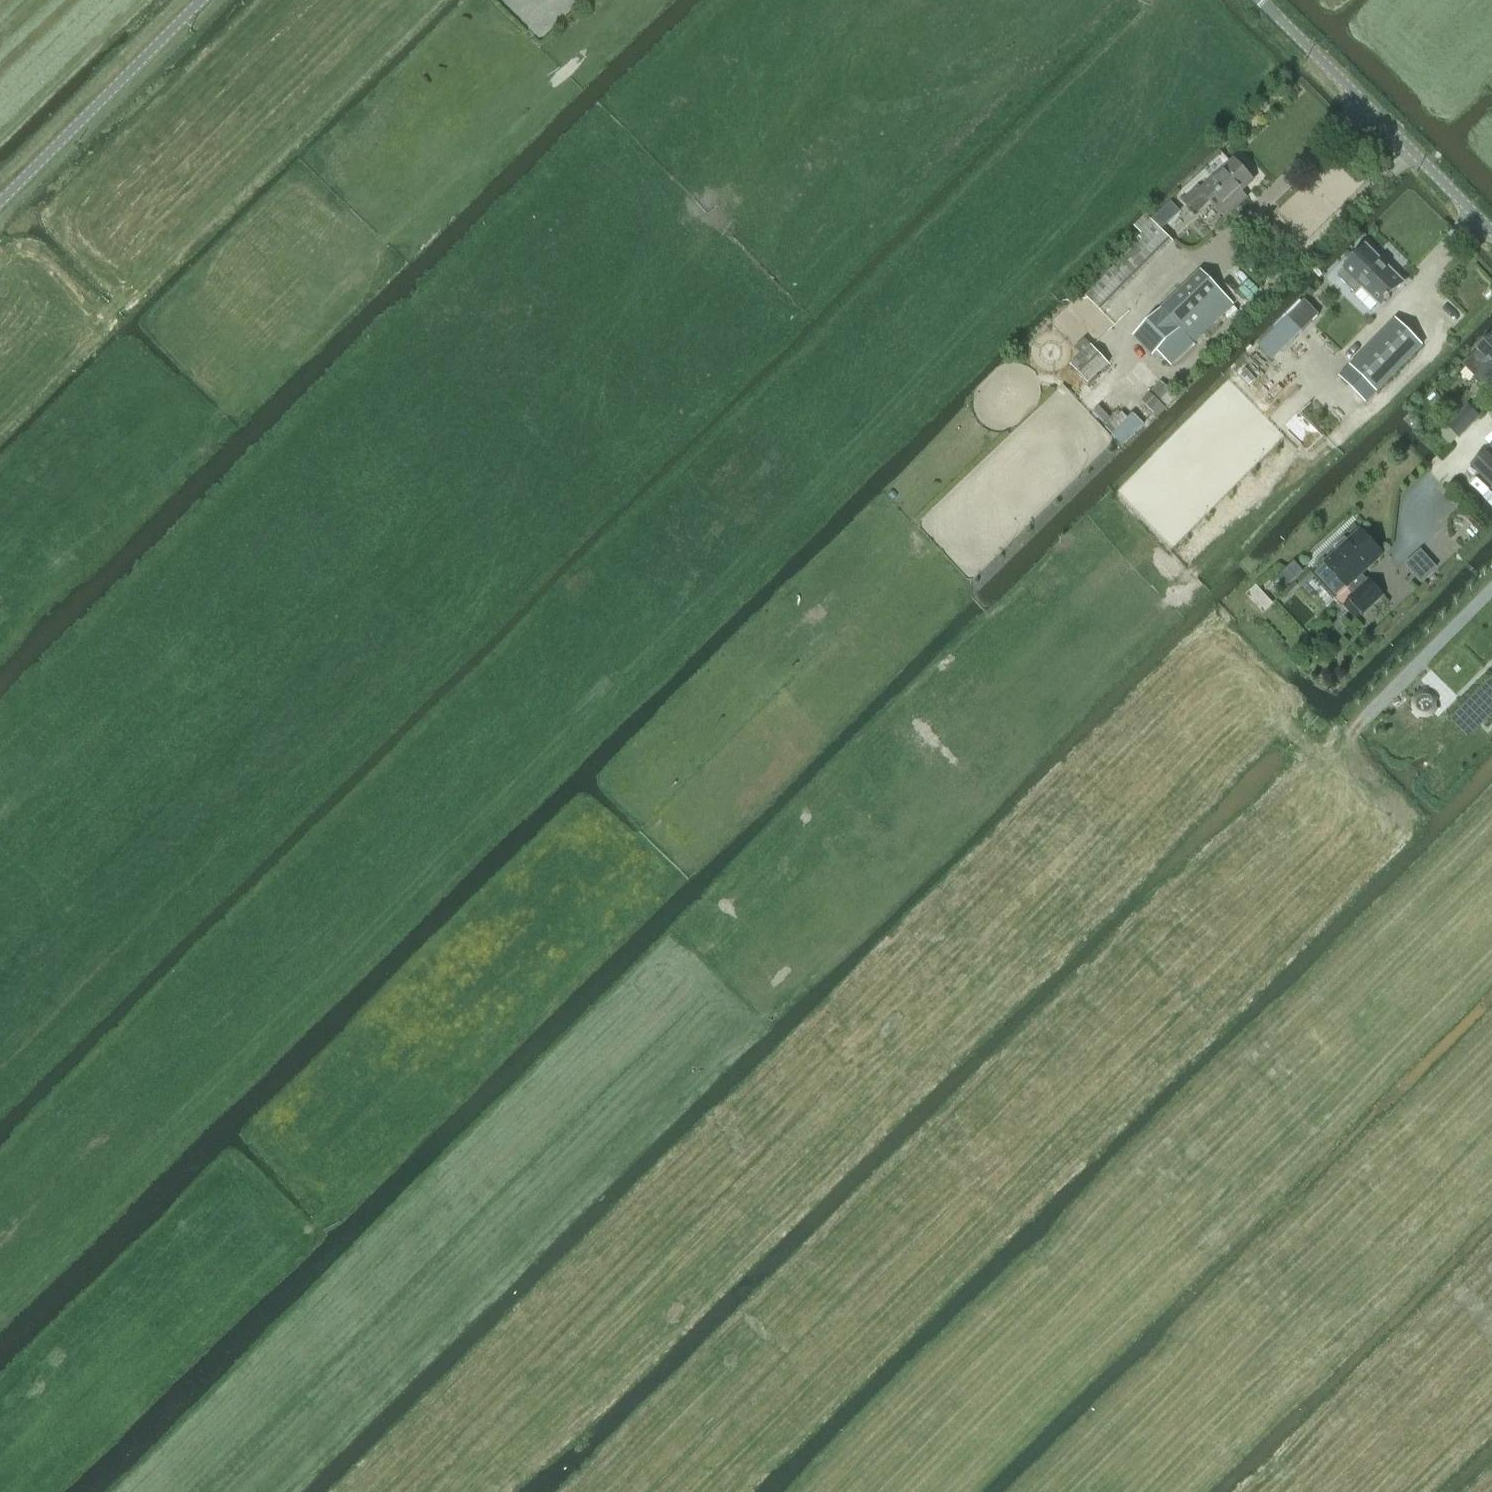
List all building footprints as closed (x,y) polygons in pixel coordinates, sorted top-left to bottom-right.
[(1224,218),(1229,214),(1240,204),(1234,198),(1252,181),(1233,161),(1201,191),(1198,188),(1185,200),(1194,210),(1207,199),(1224,218)] [(1127,255),(1142,270),(1172,239),(1147,215),(1135,227),(1142,234),(1141,236),(1144,239),(1127,255)] [(1389,298),(1403,284),(1390,272),(1391,271),(1380,259),(1379,260),(1367,248),(1345,269),(1345,270),(1338,277),(1356,295),(1363,288),(1381,306),(1386,301),(1387,302),(1391,299),(1389,298)] [(1106,307),(1142,270),(1127,255),(1091,292),(1106,307)] [(1233,305),(1227,299),(1200,271),(1161,309),(1162,310),(1135,337),(1152,354),(1179,327),(1181,329),(1199,311),(1213,325),(1233,305)] [(1351,365),(1378,391),(1422,346),(1396,320),(1351,365)] [(1477,350),(1479,352),(1464,366),(1475,377),(1473,380),(1488,395),(1491,391),(1491,335),(1477,350)] [(1088,383),(1108,364),(1091,346),(1071,366),(1088,383)] [(1167,409),(1166,408),(1177,397),(1161,382),(1142,402),(1158,418),(1167,409)] [(1486,450),(1470,466),(1491,488),(1491,457),(1486,450)] [(1326,564),(1314,574),(1336,598),(1348,587),(1349,586),(1356,593),(1350,598),(1364,613),(1383,595),(1369,581),(1368,582),(1361,575),(1383,555),(1361,531),(1348,543),(1345,539),(1336,548),(1339,552),(1326,564)] [(1420,550),(1413,557),(1429,575),(1437,568),(1420,550)]
